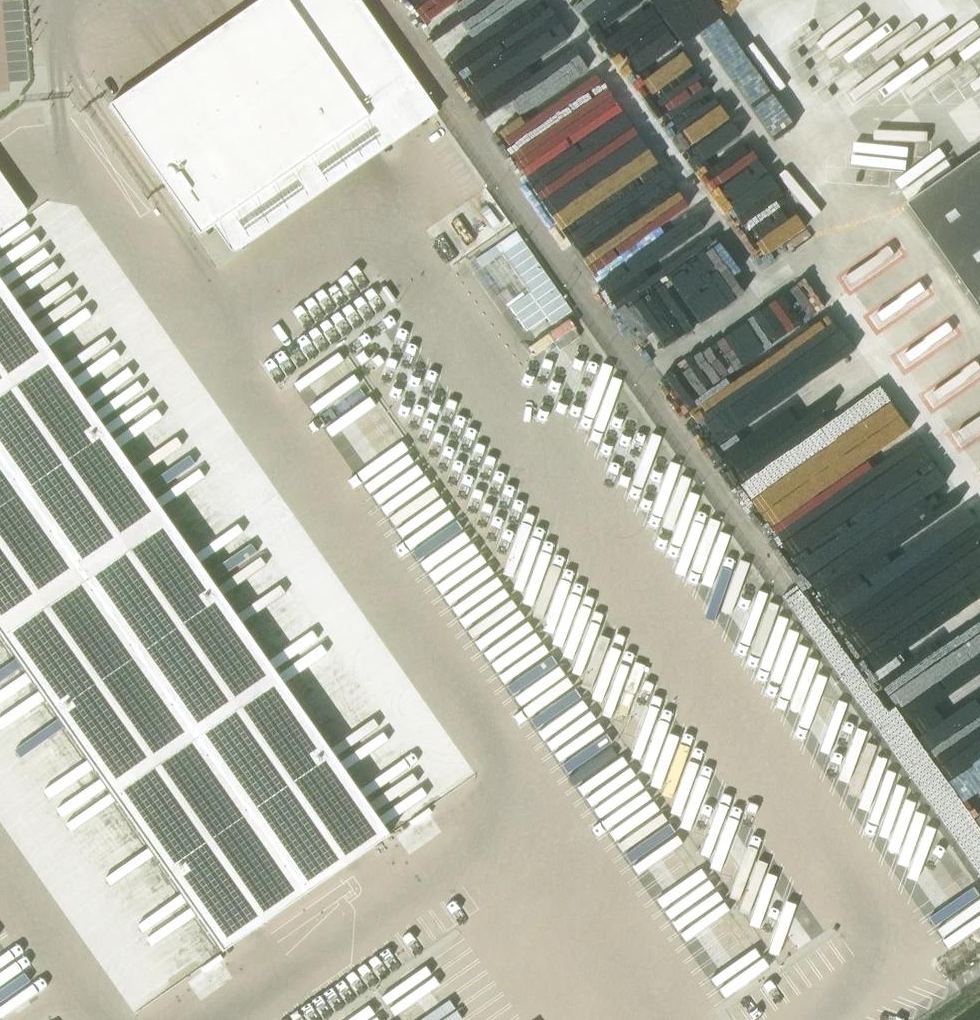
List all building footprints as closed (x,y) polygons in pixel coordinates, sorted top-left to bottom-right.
[(109,107),(200,237),(418,84),(359,0),(262,0),(109,107)] [(429,53),(452,39),(458,48),(524,5),(520,0),(395,0),(429,53)] [(594,287),(610,313),(664,279),(668,279),(667,268),(693,252),(691,232),(690,231),(684,231),(636,262),(630,251),(606,254),(605,244),(652,214),(650,198),(672,184),(645,141),(645,145),(623,110),(590,131),(584,121),(573,122),(512,161),(513,169),(595,298),(594,287)] [(922,222),(979,305),(979,157),(911,206),(922,222)] [(222,953),(387,837),(0,284),(0,637),(222,953)] [(625,325),(639,342),(653,331),(639,314),(625,325)]
